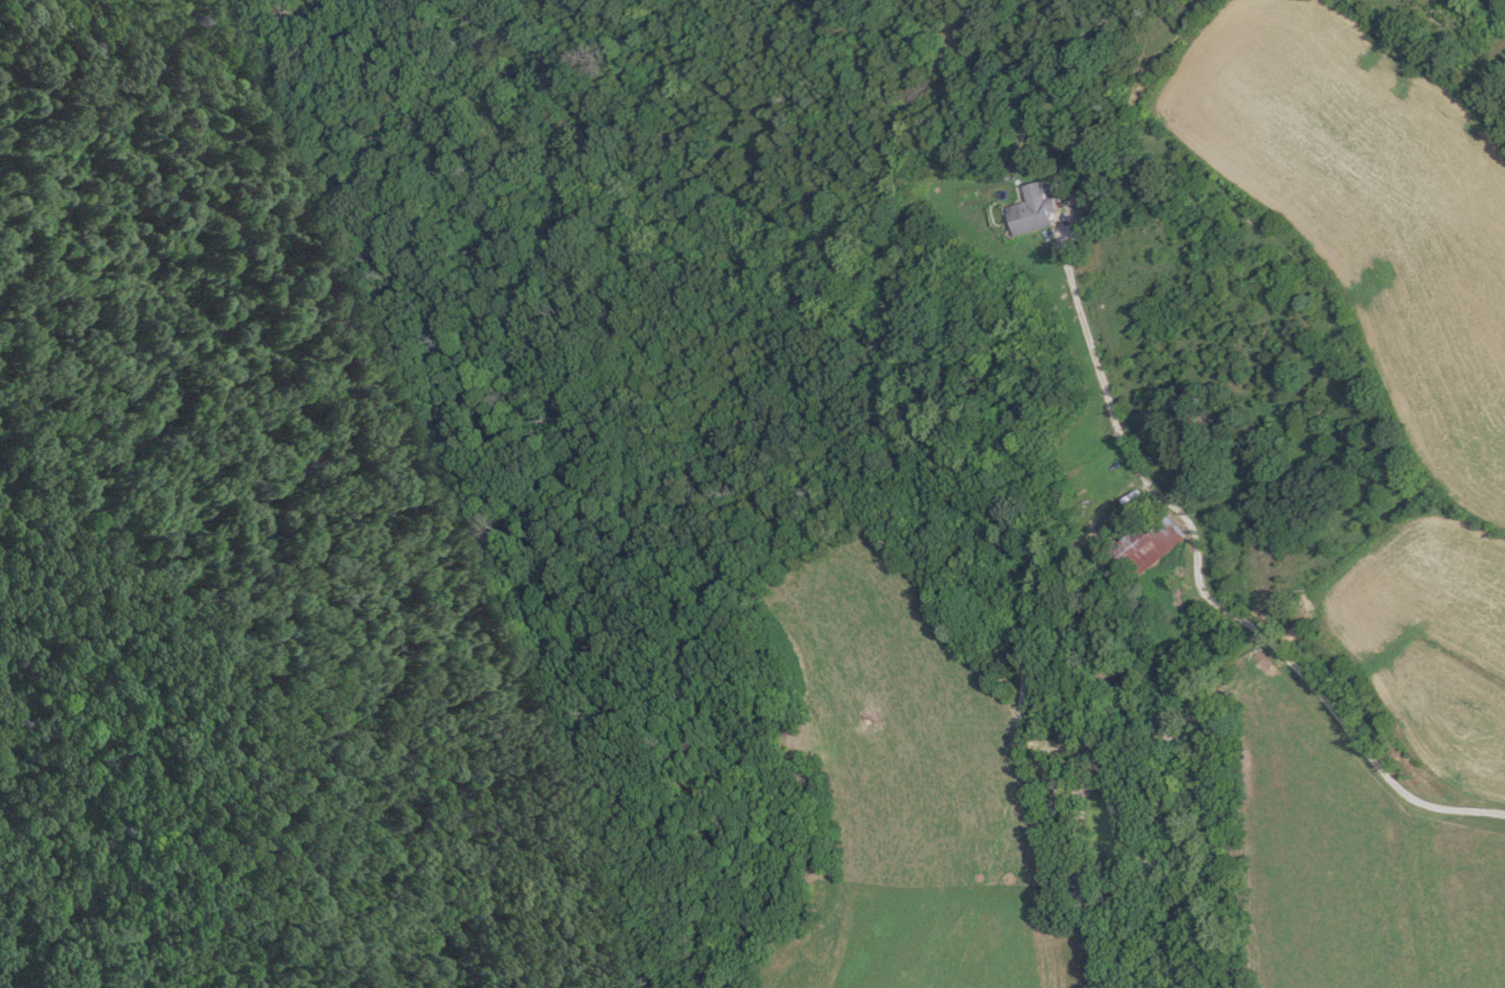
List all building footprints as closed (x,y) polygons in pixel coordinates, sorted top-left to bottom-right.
[(1009,206),(1017,235),(1056,225),(1052,210),(1058,209),(1055,197),(1047,199),(1042,181),(1024,186),(1028,201),(1009,206)] [(1186,539),(1160,508),(1111,549),(1137,580),(1186,539)]
